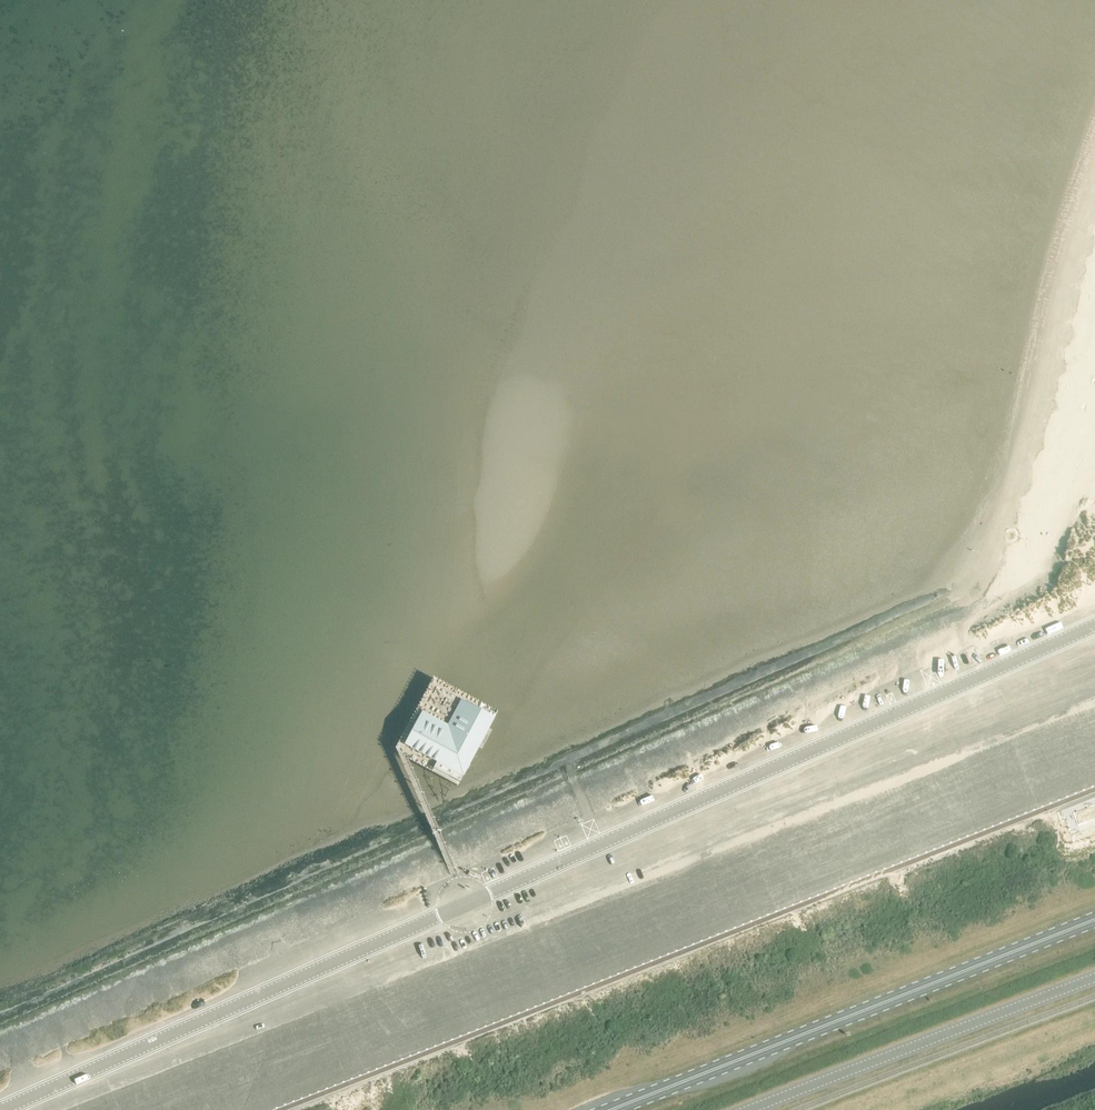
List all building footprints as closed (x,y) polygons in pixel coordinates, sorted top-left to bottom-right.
[(459,784),(493,720),(461,703),(455,714),(461,717),(450,738),(425,724),(411,750),(436,764),(433,770),(448,778),(459,784)]
